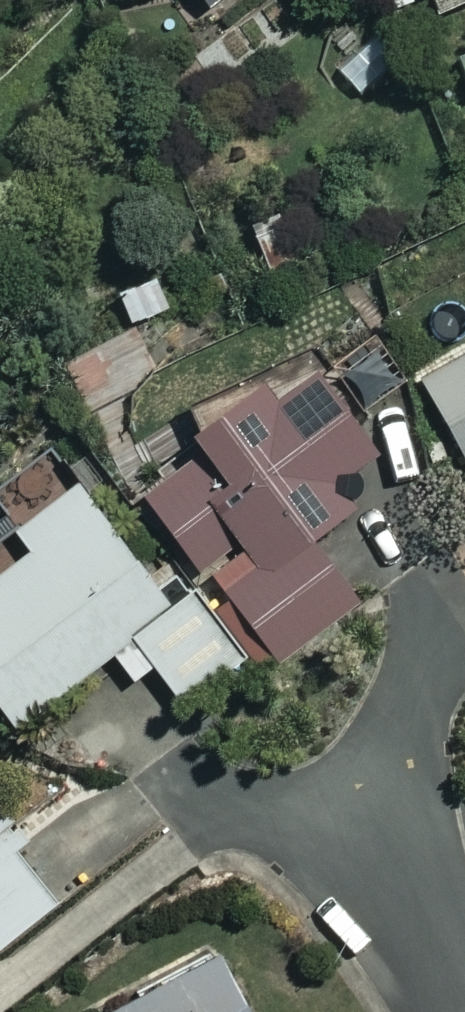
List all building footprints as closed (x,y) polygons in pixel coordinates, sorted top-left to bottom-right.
[(205,21),(232,0),(189,0),(205,21)] [(437,13),(464,3),(464,0),(432,0),(437,13)] [(421,363),(464,341),(464,266),(391,303),(421,363)] [(432,386),(464,449),(464,369),(432,386)] [(384,465),(321,380),(153,506),(208,578),(248,548),(269,576),(237,600),(290,672),(417,577),(351,489),(384,465)] [(88,493),(26,544),(41,562),(22,577),(0,550),(0,551),(0,703),(29,739),(121,665),(142,690),(161,674),(194,714),(251,668),(199,604),(187,614),(88,493)] [(0,799),(0,958),(78,896),(0,799)] [(232,971),(150,1011),(253,1011),(232,971)]
